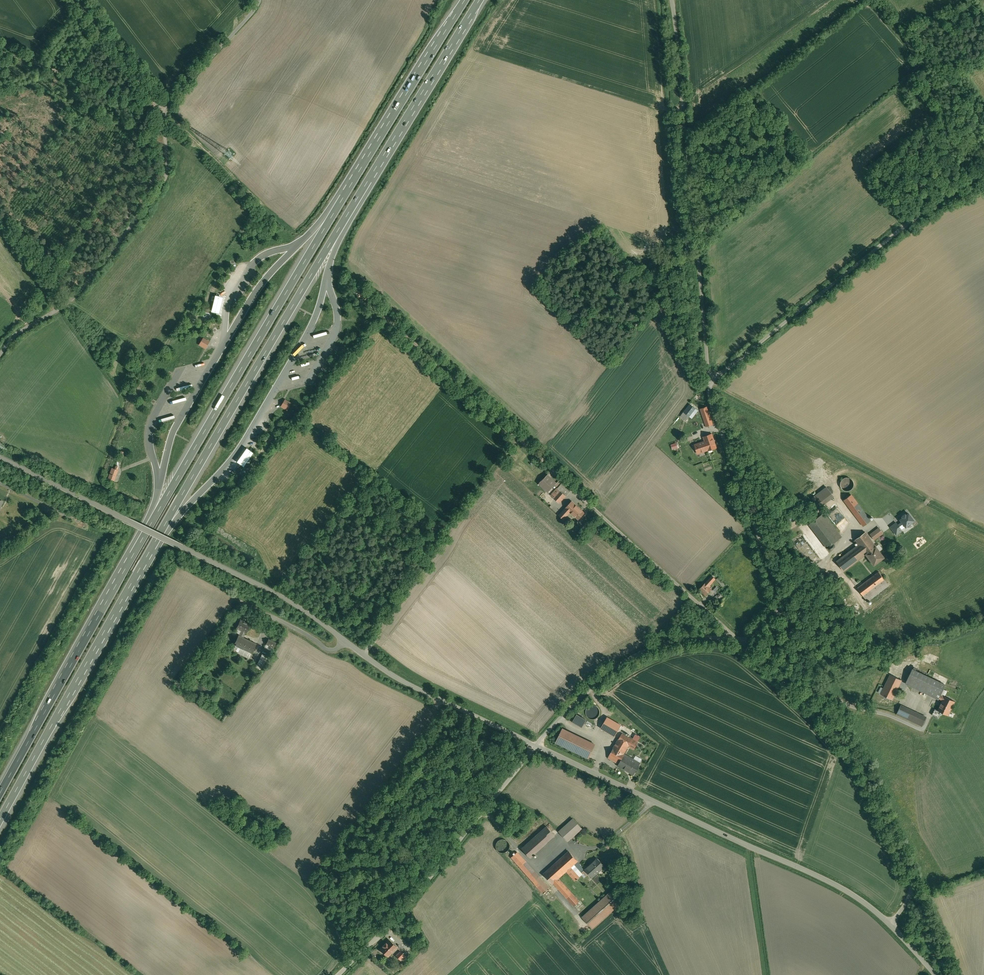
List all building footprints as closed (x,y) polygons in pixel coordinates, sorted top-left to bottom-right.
[(202,337),(197,344),(204,348),(208,341),(202,337)] [(279,406),(286,411),(291,403),(283,399),(279,406)] [(698,410),(690,404),(680,416),(686,421),(689,417),(692,418),(698,410)] [(708,411),(702,413),(706,426),(712,424),(708,411)] [(676,431),(681,434),(685,423),(680,421),(676,431)] [(240,439),(243,441),(250,428),(247,426),(240,439)] [(712,434),(703,437),(705,442),(696,445),(698,450),(706,447),(708,451),(716,448),(712,434)] [(507,466),(515,458),(510,454),(503,461),(507,466)] [(118,470),(112,468),(108,478),(114,480),(118,470)] [(556,483),(547,474),(539,484),(548,492),(556,483)] [(849,491),(853,480),(842,476),(838,487),(849,491)] [(569,492),(561,484),(551,495),(559,503),(569,492)] [(812,498),(819,508),(834,497),(827,487),(812,498)] [(871,521),(851,495),(844,500),(864,526),(871,521)] [(572,501),(559,515),(563,519),(570,512),(576,505),(572,501)] [(576,505),(570,512),(578,519),(584,513),(576,505)] [(795,512),(784,518),(788,524),(798,518),(795,512)] [(839,533),(823,513),(820,516),(835,536),(839,533)] [(901,521),(907,530),(915,523),(909,515),(901,521)] [(835,536),(820,516),(809,524),(827,548),(838,540),(835,536)] [(891,527),(897,536),(903,532),(897,523),(891,527)] [(878,527),(869,534),(874,540),(883,533),(878,527)] [(884,557),(865,532),(855,540),(858,544),(866,554),(874,565),(884,557)] [(858,544),(836,561),(844,571),(866,554),(858,544)] [(902,548),(895,553),(900,560),(907,555),(902,548)] [(879,572),(857,588),(867,601),(889,585),(879,572)] [(706,596),(712,590),(708,586),(715,579),(711,576),(698,589),(706,596)] [(722,587),(725,585),(717,577),(715,580),(722,587)] [(250,625),(240,620),(236,628),(241,630),(246,632),(246,633),(250,625)] [(243,637),(238,635),(234,644),(235,645),(232,650),(247,657),(249,652),(252,653),(256,644),(243,637)] [(276,643),(268,639),(266,644),(264,647),(272,651),(274,648),(276,643)] [(222,644),(218,642),(211,653),(215,656),(222,644)] [(267,657),(262,655),(256,667),(261,669),(264,663),(265,662),(267,657)] [(945,685),(912,669),(905,683),(938,699),(940,695),(945,685)] [(901,680),(890,675),(881,693),(891,699),(901,680)] [(955,701),(944,696),(940,695),(939,698),(942,700),(937,710),(948,715),(955,701)] [(926,717),(901,705),(895,717),(921,729),(926,717)] [(581,727),(585,718),(574,714),(571,723),(581,727)] [(620,728),(612,723),(610,727),(603,722),(600,728),(615,736),(620,728)] [(622,733),(608,757),(619,764),(624,754),(623,754),(628,746),(634,749),(638,743),(622,733)] [(599,750),(583,742),(582,745),(579,751),(594,758),(599,750)] [(582,745),(577,743),(574,748),(579,751),(582,745)] [(630,758),(624,754),(619,764),(618,765),(634,774),(640,763),(630,758)] [(557,831),(567,842),(581,828),(571,818),(557,831)] [(546,826),(522,848),(530,857),(554,835),(546,826)] [(500,839),(499,840),(498,840),(497,841),(497,842),(496,843),(496,844),(496,845),(495,846),(496,847),(496,848),(496,850),(497,851),(498,851),(499,852),(500,852),(501,853),(503,853),(504,853),(504,852),(505,852),(506,851),(507,851),(508,850),(508,849),(509,849),(509,848),(509,847),(509,846),(509,844),(509,843),(508,842),(507,841),(506,840),(505,839),(503,839),(502,839),(501,839),(500,839)] [(569,851),(544,873),(553,883),(574,906),(579,901),(559,878),(566,871),(575,880),(577,879),(577,880),(578,879),(577,878),(584,873),(586,876),(589,874),(585,869),(584,870),(582,867),(582,866),(577,861),(569,851)] [(549,887),(517,852),(511,857),(543,893),(549,887)] [(597,858),(585,869),(589,874),(592,877),(604,866),(597,858)] [(609,893),(583,917),(592,928),(619,904),(609,893)] [(397,947),(388,939),(379,948),(388,956),(397,947)] [(401,950),(396,955),(402,961),(407,956),(401,950)]
